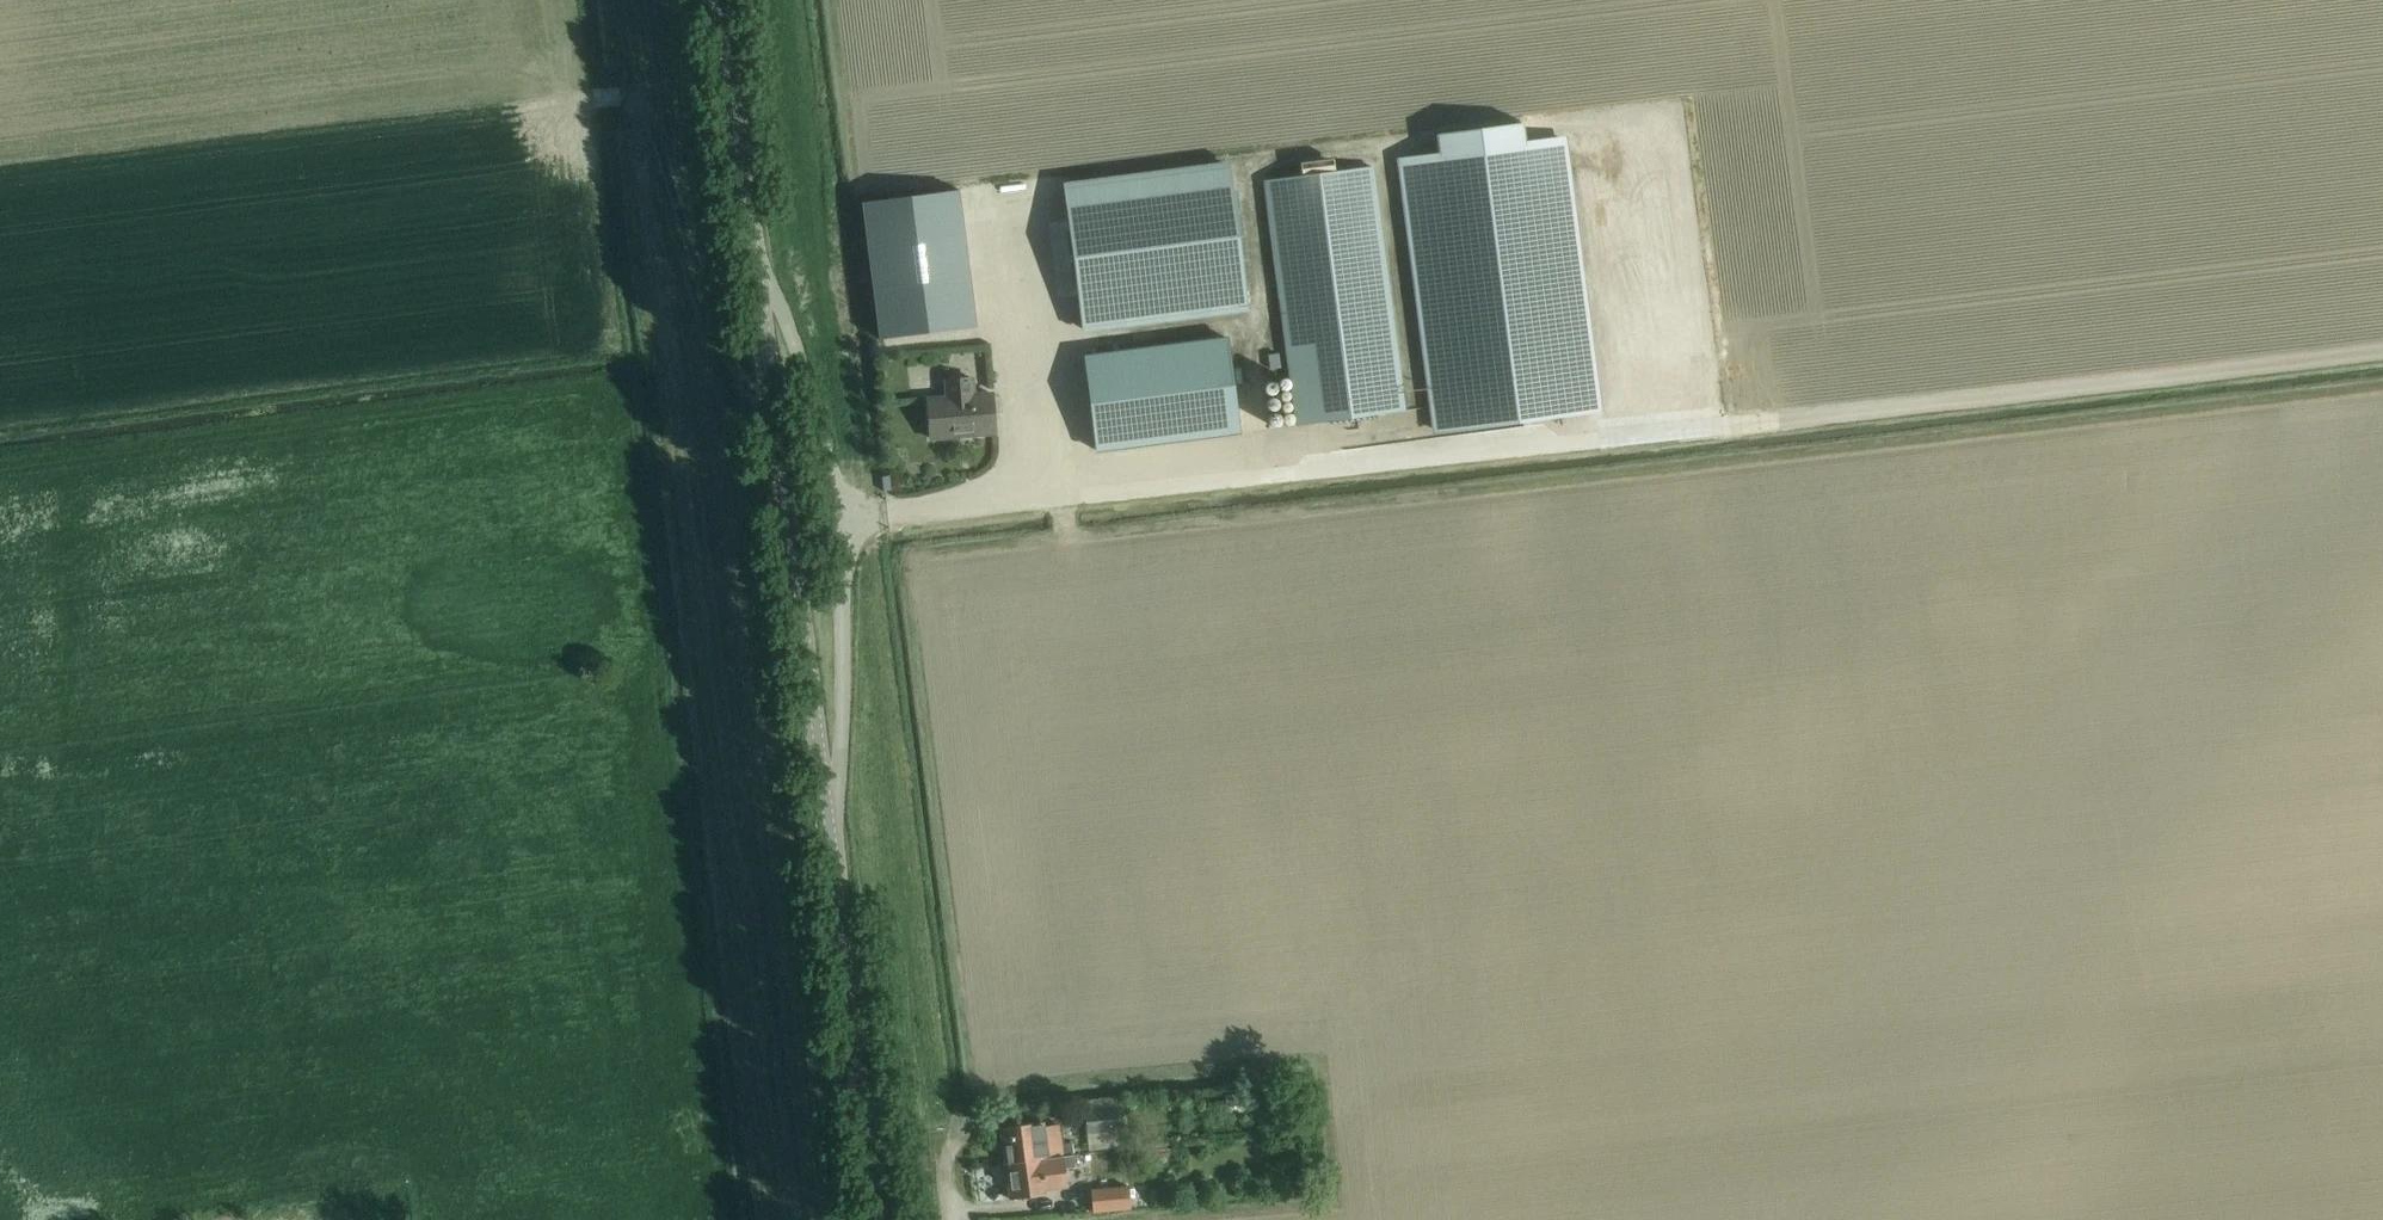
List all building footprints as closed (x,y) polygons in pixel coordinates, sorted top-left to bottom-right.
[(1397,162),(1432,427),(1600,405),(1566,140),(1524,146),(1521,122),(1436,133),(1439,157),(1397,162)] [(1247,309),(1229,162),(1063,184),(1081,331),(1247,309)] [(1297,424),(1403,410),(1371,166),(1265,179),(1297,424)] [(958,189),(862,201),(880,339),(976,326),(958,189)] [(1096,450),(1238,431),(1226,337),(1084,355),(1096,450)] [(974,394),(973,377),(944,380),(946,396),(927,398),(930,437),(949,436),(949,428),(973,426),(974,432),(994,430),(991,393),(974,394)] [(1086,1134),(1117,1130),(1114,1109),(1083,1113),(1086,1134)] [(1060,1143),(1057,1119),(999,1127),(1004,1163),(1072,1153),(1070,1141),(1060,1143)] [(1009,1198),(1033,1195),(1047,1193),(1047,1190),(1067,1187),(1064,1168),(1074,1167),(1072,1153),(1004,1163),(1009,1198)] [(1091,1211),(1128,1208),(1126,1186),(1089,1189),(1091,1211)]
